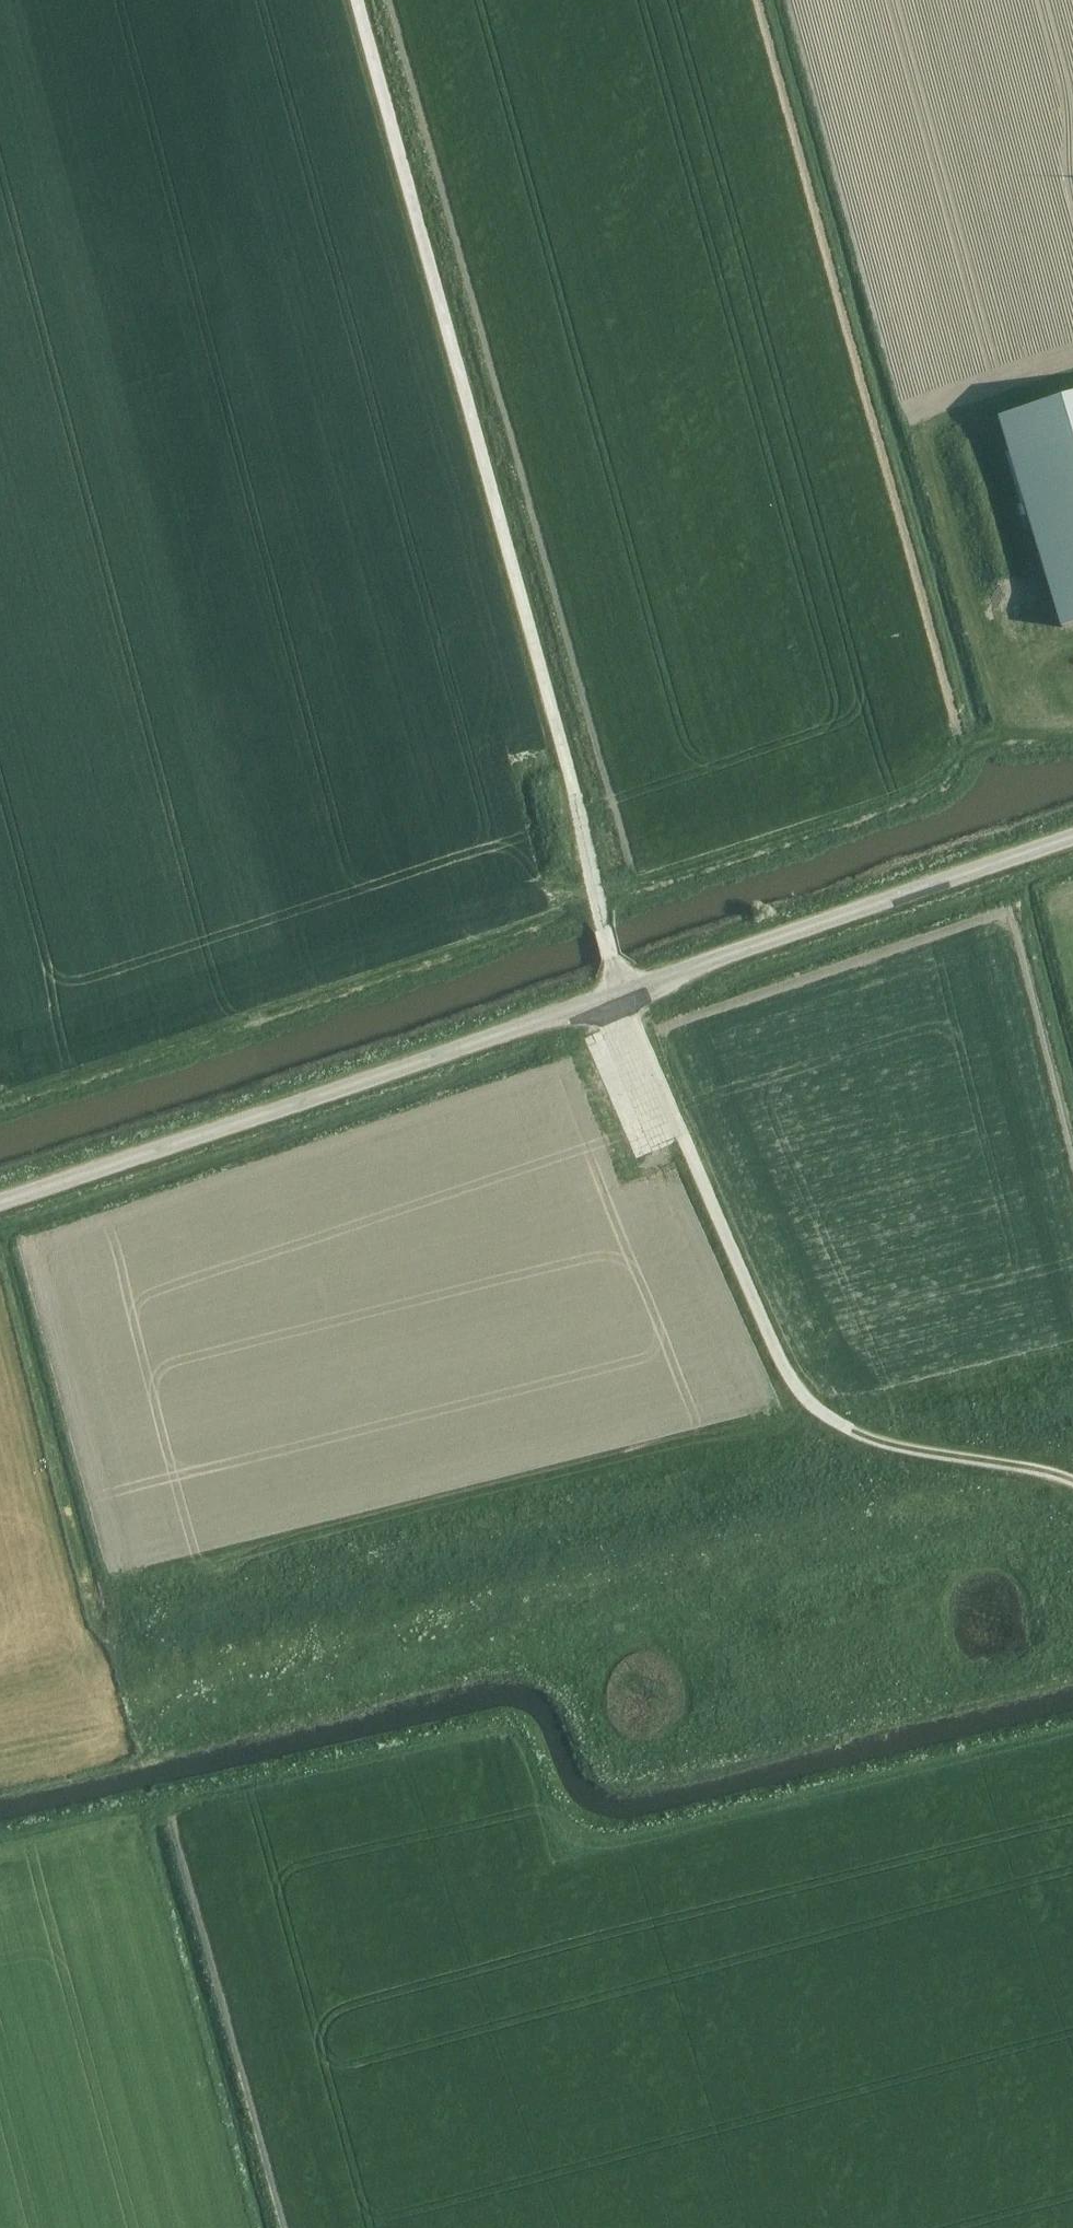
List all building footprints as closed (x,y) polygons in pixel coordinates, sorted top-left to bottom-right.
[(1000,417),(1063,627),(1072,624),(1072,395),(1000,417)]
